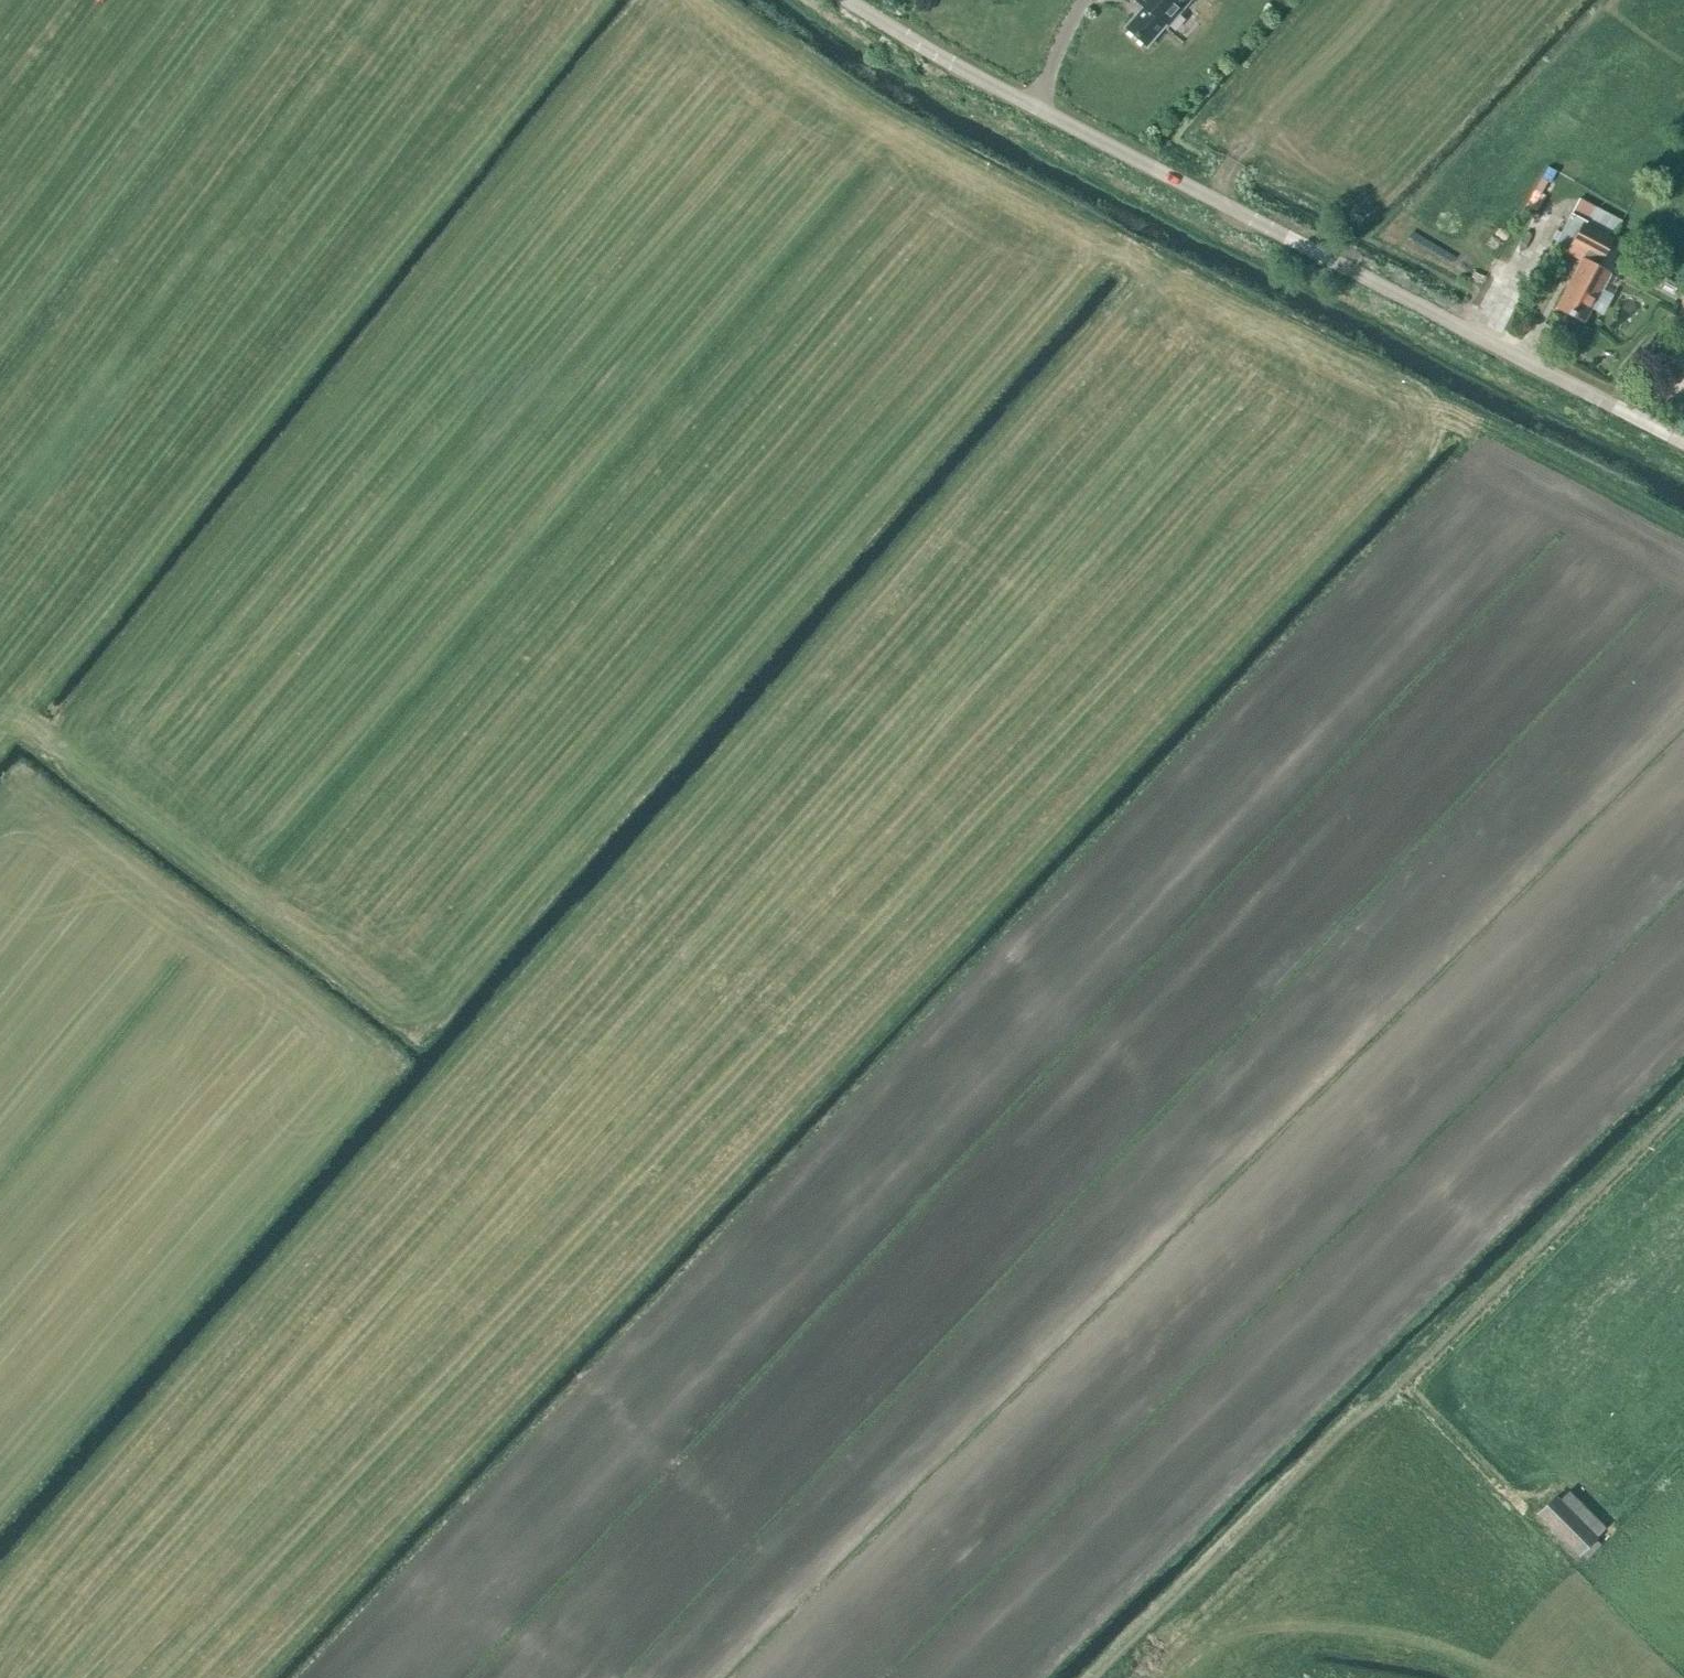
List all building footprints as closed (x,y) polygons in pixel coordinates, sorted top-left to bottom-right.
[(1143,7),(1125,27),(1147,47),(1165,26),(1167,28),(1192,0),(1135,0),(1143,7)] [(1595,207),(1587,222),(1586,225),(1613,239),(1623,222),(1595,207)] [(1584,322),(1595,301),(1610,274),(1598,268),(1613,239),(1586,225),(1587,222),(1571,213),(1554,245),(1567,252),(1567,253),(1581,261),(1571,280),(1572,280),(1557,307),(1584,322)] [(1539,1513),(1579,1554),(1595,1539),(1555,1498),(1539,1513)]
